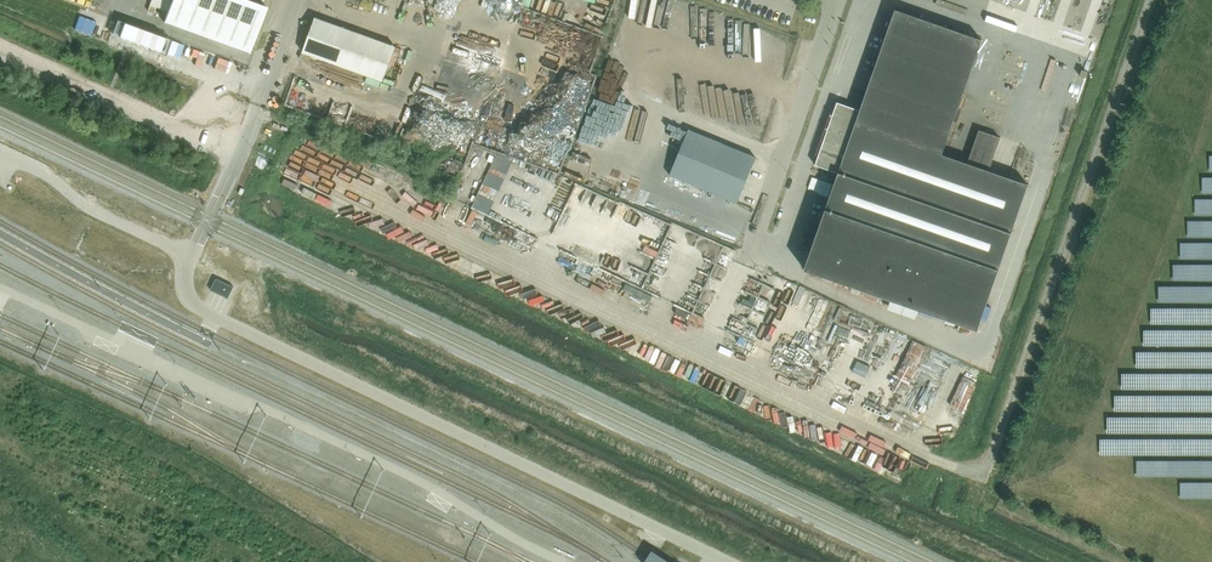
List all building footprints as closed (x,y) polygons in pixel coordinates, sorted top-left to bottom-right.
[(164,22),(249,53),(265,6),(250,0),(172,0),(164,22)] [(942,154),(982,40),(895,10),(860,110),(837,102),(815,165),(838,173),(804,269),(977,330),(1028,184),(942,154)] [(383,81),(395,47),(315,18),(303,52),(383,81)] [(168,52),(173,37),(132,22),(126,37),(168,52)] [(199,56),(197,61),(238,76),(242,63),(219,55),(207,51),(205,58),(199,56)] [(756,158),(688,130),(670,175),(737,203),(756,158)] [(641,259),(633,282),(646,287),(654,264),(641,259)] [(228,299),(234,287),(216,279),(211,290),(228,299)] [(645,561),(671,561),(653,550),(648,558),(645,561)]
